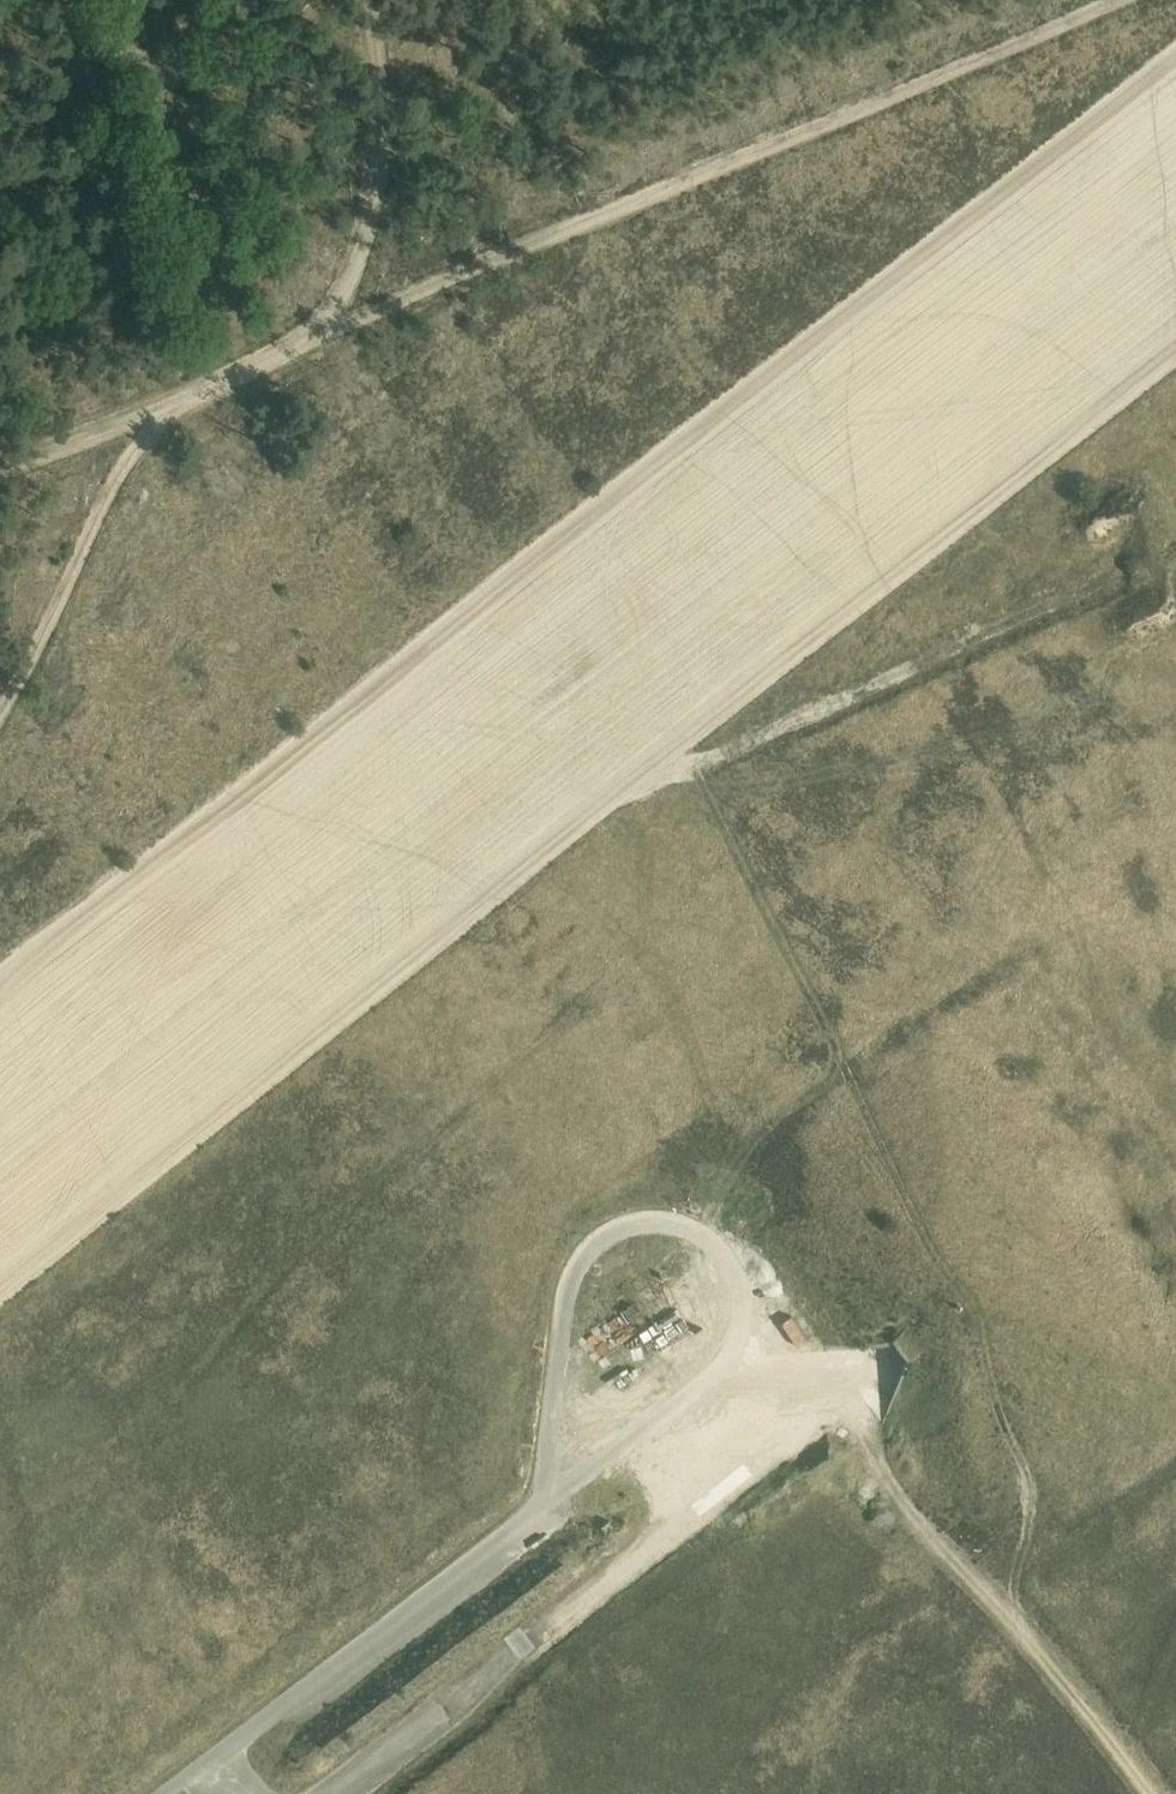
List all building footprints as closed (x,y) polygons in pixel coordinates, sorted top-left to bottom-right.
[(610,1342),(636,1335),(631,1316),(605,1323),(610,1342)] [(845,1423),(831,1430),(837,1444),(851,1437),(845,1423)]
